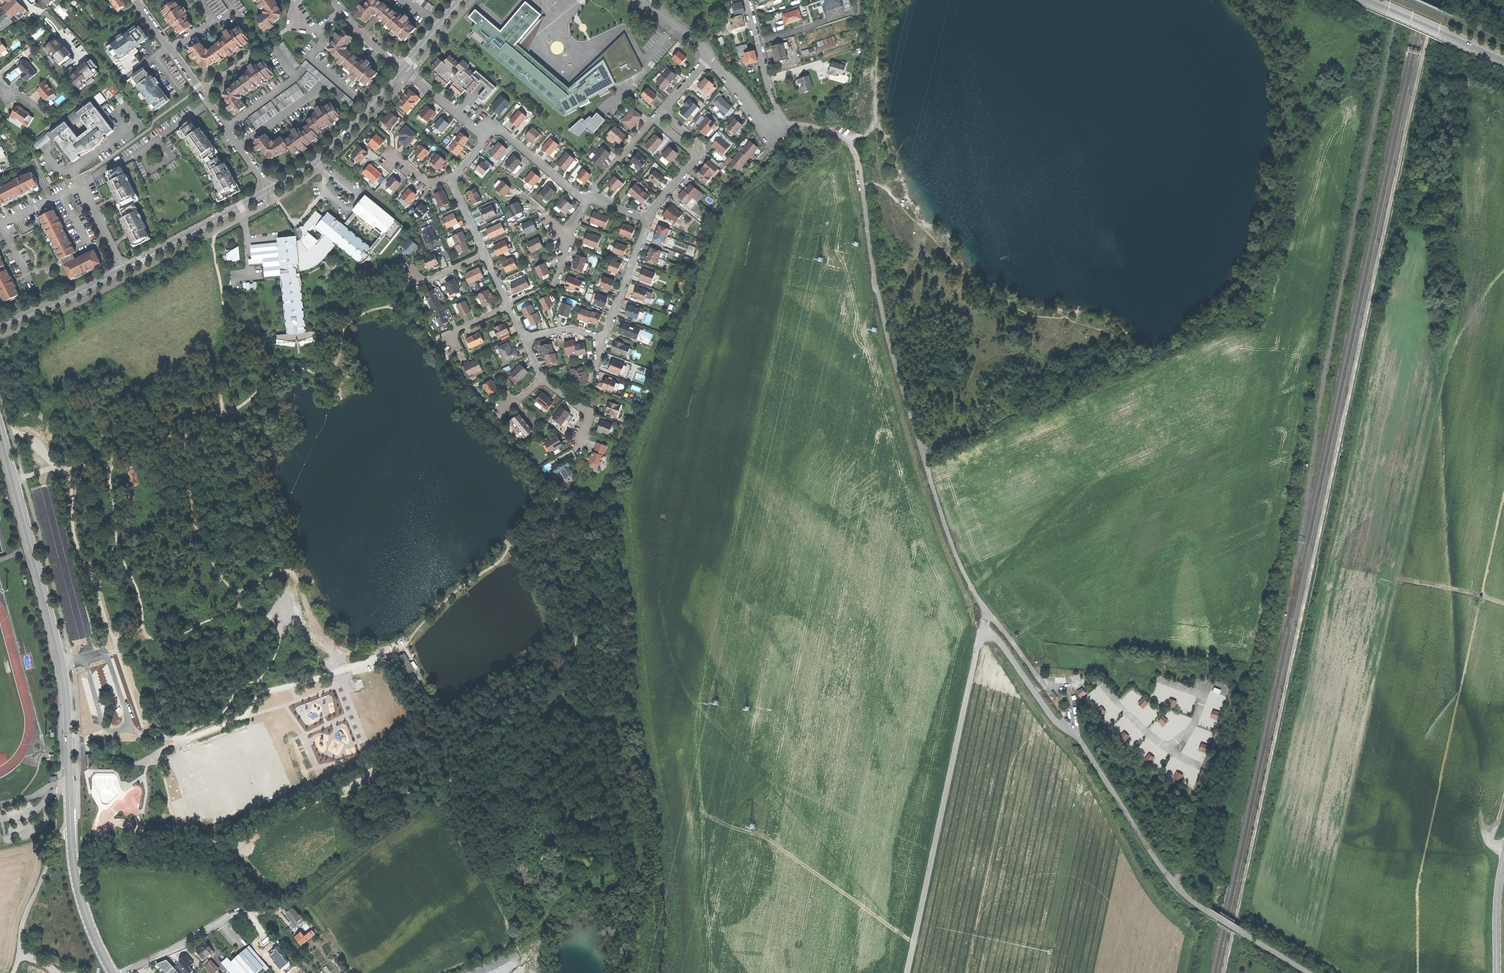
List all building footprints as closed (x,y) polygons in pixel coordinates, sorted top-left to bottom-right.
[(4,11),(8,16),(19,4),(15,0),(13,0),(11,2),(3,10),(4,11)] [(115,7),(118,7),(119,9),(124,5),(125,4),(122,0),(110,0),(115,7)] [(177,30),(180,34),(192,26),(186,17),(188,16),(186,13),(183,9),(181,6),(180,7),(176,0),(169,5),(165,7),(162,10),(163,11),(166,15),(167,16),(166,17),(167,19),(169,22),(173,26),(174,25),(175,26),(177,30)] [(222,14),(213,0),(204,0),(217,17),(222,14)] [(228,9),(221,0),(213,0),(222,14),(228,9)] [(239,11),(245,7),(240,0),(231,0),(239,11)] [(260,4),(261,3),(266,11),(264,12),(266,14),(258,19),(265,29),(268,27),(268,28),(272,26),(275,24),(274,23),(279,20),(281,10),(277,5),(278,5),(275,0),(257,0),(260,4)] [(404,40),(407,37),(410,33),(415,27),(409,22),(407,21),(409,19),(408,18),(404,15),(401,13),(400,15),(398,14),(396,11),(392,8),(391,9),(383,2),(382,2),(379,0),(374,0),(374,2),(372,3),(372,0),(367,0),(362,6),(360,9),(358,10),(359,11),(358,14),(364,19),(366,17),(368,19),(373,13),(374,14),(376,13),(377,11),(379,12),(377,14),(379,15),(382,18),(383,19),(382,19),(386,23),(389,26),(390,27),(393,30),(393,29),(396,32),(399,35),(400,36),(403,39),(404,40)] [(824,12),(843,6),(841,0),(820,0),(824,12)] [(23,1),(20,4),(23,7),(20,10),(24,15),(31,8),(23,1)] [(526,2),(500,32),(516,45),(541,15),(532,7),(526,2)] [(19,4),(8,16),(9,17),(11,20),(15,16),(20,10),(23,7),(20,4),(19,4)] [(734,7),(736,17),(742,16),(745,15),(744,10),(743,5),(734,7)] [(24,15),(20,10),(15,16),(20,20),(24,15)] [(469,17),(472,20),(478,13),(475,10),(469,17)] [(784,19),(785,25),(802,20),(799,10),(782,15),(784,19)] [(9,17),(8,16),(4,11),(0,14),(0,24),(9,17)] [(615,84),(642,69),(636,60),(637,59),(624,36),(567,88),(516,45),(500,32),(478,13),(472,20),(477,24),(473,28),(474,29),(470,34),(565,116),(572,107),(579,104),(581,107),(590,102),(588,98),(599,93),(601,96),(610,91),(608,88),(612,86),(611,85),(614,83),(615,84)] [(744,21),(742,16),(736,17),(733,18),(736,29),(745,27),(744,21)] [(9,17),(0,24),(0,26),(2,30),(13,22),(11,20),(9,17)] [(107,51),(115,62),(119,59),(120,60),(129,54),(128,54),(131,52),(132,52),(136,49),(141,46),(140,44),(142,42),(143,43),(145,41),(145,40),(148,38),(140,26),(131,32),(130,31),(112,44),(113,46),(107,51)] [(249,40),(240,26),(233,31),(233,30),(227,34),(223,37),(224,39),(216,45),(217,46),(210,51),(208,49),(206,50),(201,43),(191,50),(193,52),(192,53),(194,56),(196,59),(197,59),(200,64),(210,64),(215,61),(215,62),(224,55),(225,56),(233,51),(234,52),(243,45),(249,40)] [(398,36),(399,35),(396,32),(393,29),(393,30),(390,27),(389,28),(392,30),(395,33),(398,36)] [(364,83),(366,86),(369,83),(372,80),(377,73),(371,68),(362,60),(361,61),(360,61),(357,58),(353,54),(352,55),(349,52),(346,49),(347,47),(345,46),(350,40),(348,38),(350,37),(347,35),(342,31),(340,33),(339,32),(338,34),(336,37),(334,38),(335,39),(331,43),(326,48),(332,53),(337,57),(336,58),(339,60),(342,63),(344,65),(348,69),(351,71),(352,72),(351,73),(354,76),(357,79),(359,81),(360,80),(362,82),(364,83)] [(820,51),(837,46),(834,37),(817,42),(820,51)] [(62,47),(55,38),(44,47),(51,56),(52,55),(62,47)] [(278,45),(294,68),(299,65),(283,42),(278,45)] [(774,56),(776,62),(787,60),(784,49),(789,48),(787,43),(772,46),(774,56)] [(740,47),(741,54),(745,53),(749,52),(747,45),(740,47)] [(58,63),(69,54),(63,47),(62,47),(52,55),(58,63)] [(672,58),(680,64),(682,62),(686,58),(678,51),(672,58)] [(755,51),(749,52),(745,53),(747,62),(747,65),(757,63),(756,57),(755,51)] [(451,87),(461,95),(465,89),(468,92),(477,82),(470,77),(472,74),(466,69),(467,68),(461,62),(458,65),(448,57),(444,63),(440,59),(432,69),(438,75),(436,77),(443,83),(446,79),(449,82),(451,84),(453,85),(451,87)] [(430,68),(432,69),(440,59),(439,58),(430,68)] [(363,59),(362,60),(371,68),(372,68),(369,65),(366,62),(363,59)] [(228,90),(228,93),(229,93),(229,97),(227,97),(227,99),(230,105),(229,105),(234,112),(235,111),(237,113),(246,107),(241,99),(243,98),(242,96),(243,95),(242,92),(245,90),(247,93),(249,91),(250,91),(258,86),(262,83),(261,82),(264,80),(265,81),(268,78),(274,74),(265,60),(258,65),(257,64),(248,71),(249,73),(240,79),(241,80),(232,86),(233,86),(228,90)] [(22,77),(26,81),(28,80),(28,81),(36,74),(25,61),(17,67),(19,70),(21,72),(22,71),(23,73),(24,75),(22,77)] [(84,62),(77,68),(78,70),(85,78),(85,79),(93,73),(84,62)] [(829,70),(828,75),(837,77),(837,74),(843,75),(844,71),(845,71),(846,67),(832,63),(831,68),(830,67),(829,70)] [(144,68),(132,76),(138,85),(137,86),(151,105),(153,103),(157,109),(168,101),(165,97),(166,96),(161,88),(160,88),(158,85),(155,80),(152,75),(150,77),(148,74),(149,74),(147,71),(146,72),(144,68)] [(663,76),(670,82),(673,79),(677,75),(669,69),(663,76)] [(85,78),(78,70),(68,77),(77,88),(84,83),(82,80),(85,78)] [(487,88),(491,92),(495,87),(475,71),(473,73),(472,74),(470,77),(478,83),(487,88)] [(299,82),(304,86),(312,76),(311,74),(308,72),(307,72),(299,82)] [(132,89),(137,86),(138,85),(132,76),(126,81),(132,89)] [(310,92),(317,80),(316,79),(313,77),(312,76),(304,86),(303,87),(310,92)] [(667,86),(670,82),(663,76),(657,83),(664,89),(667,86)] [(445,87),(447,85),(443,83),(436,77),(435,79),(445,87)] [(796,90),(798,95),(813,91),(809,77),(796,80),(797,85),(799,84),(800,87),(801,88),(796,90)] [(269,80),(268,78),(265,81),(264,80),(261,82),(262,83),(258,86),(259,86),(269,80)] [(698,87),(706,93),(713,85),(706,78),(702,83),(698,87)] [(857,91),(862,94),(865,88),(866,88),(869,82),(863,79),(857,91)] [(39,95),(43,99),(47,95),(48,96),(48,97),(54,92),(50,88),(49,89),(45,84),(46,83),(44,80),(38,85),(40,87),(39,88),(36,91),(39,95)] [(478,83),(477,82),(468,92),(470,94),(478,83)] [(274,100),(277,105),(299,89),(300,89),(297,83),(274,100)] [(400,100),(408,107),(410,105),(411,103),(412,104),(419,97),(418,96),(419,95),(421,93),(413,86),(400,100)] [(460,96),(461,95),(451,87),(450,88),(460,96)] [(641,95),(650,102),(653,99),(656,96),(647,88),(641,95)] [(303,95),(299,89),(277,105),(277,106),(281,111),(303,95)] [(100,93),(94,98),(98,103),(104,98),(100,93)] [(495,111),(499,115),(510,103),(502,96),(491,108),(495,111)] [(713,103),(725,114),(731,107),(725,102),(719,97),(713,103)] [(51,140),(69,164),(92,146),(117,127),(98,103),(94,98),(76,112),(75,111),(64,119),(65,120),(47,134),(51,140)] [(683,115),(687,118),(690,114),(697,106),(689,98),(683,105),(685,106),(680,112),(683,115)] [(334,108),(329,101),(323,106),(313,113),(314,113),(306,120),(308,123),(300,129),(299,128),(289,136),(284,140),(281,136),(274,142),(272,140),(270,141),(265,134),(258,139),(256,141),(258,143),(257,144),(258,145),(260,149),(262,150),(266,154),(268,155),(273,156),(276,156),(281,153),(289,147),(294,153),(300,149),(310,141),(313,139),(316,137),(318,135),(315,132),(316,131),(320,129),(323,126),(324,127),(329,123),(332,121),(333,120),(332,119),(334,117),(337,115),(339,114),(337,111),(334,108)] [(856,120),(862,104),(854,101),(851,109),(847,107),(846,111),(847,112),(846,115),(854,118),(854,119),(856,120)] [(274,108),(275,107),(271,102),(248,118),(252,123),(274,108)] [(565,116),(581,107),(579,104),(572,107),(565,116)] [(312,112),(313,113),(323,106),(322,105),(320,106),(315,110),(312,112)] [(419,115),(427,121),(434,112),(430,108),(426,105),(419,115)] [(699,109),(697,106),(690,114),(693,116),(699,109)] [(729,117),(735,109),(732,107),(726,115),(729,117)] [(16,118),(21,122),(24,118),(25,119),(28,115),(21,110),(21,111),(19,110),(16,108),(13,111),(11,115),(16,118)] [(278,113),(274,108),(252,123),(256,129),(278,113)] [(623,121),(632,129),(636,123),(642,116),(638,113),(637,115),(632,110),(623,121)] [(514,124),(517,127),(526,117),(519,111),(510,121),(514,124)] [(596,112),(594,115),(601,121),(595,129),(588,123),(583,129),(585,131),(586,129),(594,133),(605,120),(596,112)] [(382,121),(390,128),(393,125),(398,120),(389,113),(382,121)] [(693,120),(696,122),(701,115),(699,113),(693,120)] [(573,131),(578,135),(583,129),(588,123),(595,129),(601,121),(594,115),(592,118),(589,116),(585,121),(583,118),(573,131)] [(696,122),(699,125),(705,118),(701,115),(696,122)] [(700,131),(705,135),(705,134),(711,127),(715,123),(707,116),(705,118),(699,125),(696,128),(700,131)] [(434,126),(442,132),(449,124),(445,120),(441,117),(434,126)] [(570,128),(573,131),(583,118),(582,118),(570,128)] [(727,127),(734,133),(741,124),(737,121),(734,118),(727,127)] [(222,202),(238,192),(237,189),(239,188),(229,172),(228,172),(226,168),(224,165),(222,166),(216,156),(214,152),(215,152),(212,146),(206,136),(204,137),(201,133),(200,130),(197,132),(191,122),(184,126),(186,129),(182,132),(181,132),(184,136),(183,137),(184,140),(187,144),(190,142),(192,146),(191,147),(198,160),(200,158),(205,167),(207,169),(209,168),(211,172),(209,173),(211,177),(213,175),(215,179),(212,180),(216,186),(218,185),(220,189),(218,190),(219,193),(214,196),(217,200),(220,198),(222,202)] [(288,135),(289,136),(299,128),(299,127),(297,128),(291,132),(288,135)] [(402,144),(406,147),(416,135),(406,127),(400,134),(402,136),(399,140),(402,144)] [(609,134),(619,143),(622,140),(625,136),(615,127),(609,134)] [(713,129),(711,127),(705,134),(708,136),(713,129)] [(530,139),(534,142),(541,134),(534,128),(527,136),(530,139)] [(718,130),(716,132),(722,136),(725,140),(729,144),(731,142),(718,130)] [(710,139),(714,143),(719,136),(725,140),(722,136),(716,132),(710,139)] [(455,141),(462,146),(465,143),(469,139),(461,133),(454,140),(455,141)] [(51,140),(47,134),(34,144),(37,149),(51,140)] [(369,143),(370,144),(377,135),(376,135),(369,143)] [(370,144),(377,150),(380,145),(384,141),(377,135),(370,144)] [(646,145),(654,152),(663,142),(655,135),(650,141),(646,145)] [(716,148),(723,154),(730,145),(729,144),(725,140),(719,136),(714,143),(712,145),(716,148)] [(546,152),(550,155),(558,145),(550,138),(542,148),(546,152)] [(311,143),(310,141),(300,149),(301,150),(304,147),(307,145),(311,143)] [(463,147),(462,146),(455,141),(449,148),(457,155),(460,151),(463,147)] [(748,157),(749,158),(757,148),(753,144),(749,141),(740,151),(748,157)] [(489,153),(497,160),(507,149),(502,145),(499,142),(489,153)] [(419,157),(423,160),(429,152),(421,146),(415,153),(419,157)] [(352,156),(359,162),(362,157),(364,159),(366,157),(367,155),(366,153),(359,147),(352,156)] [(592,159),(599,166),(604,160),(610,153),(602,147),(592,159)] [(662,155),(670,162),(677,155),(673,151),(669,148),(662,155)] [(743,164),(748,157),(740,151),(739,151),(730,162),(738,169),(743,164)] [(561,167),(565,171),(575,160),(567,153),(557,164),(561,167)] [(631,160),(640,168),(646,161),(637,153),(634,157),(631,160)] [(434,164),(438,167),(441,163),(443,164),(445,161),(438,154),(431,162),(434,164)] [(505,164),(513,171),(521,162),(518,159),(513,155),(505,164)] [(712,158),(709,161),(716,167),(719,164),(712,158)] [(569,172),(578,162),(576,160),(567,170),(569,172)] [(704,166),(702,168),(711,175),(716,167),(709,161),(707,164),(706,164),(704,166)] [(474,171),(482,178),(490,169),(483,162),(478,167),(474,171)] [(362,173),(366,176),(373,168),(369,164),(362,173)] [(147,242),(149,240),(147,236),(148,236),(145,229),(146,228),(142,220),(142,219),(140,220),(138,216),(140,215),(138,212),(136,213),(134,209),(136,209),(134,205),(135,204),(134,202),(136,201),(134,197),(136,196),(130,183),(128,184),(126,180),(128,179),(126,175),(125,175),(122,167),(115,171),(111,173),(112,175),(110,176),(112,181),(110,181),(111,184),(113,189),(119,203),(120,202),(123,209),(121,210),(124,218),(122,219),(123,221),(125,226),(124,226),(132,243),(135,242),(136,244),(138,245),(142,245),(145,244),(147,242)] [(719,170),(716,167),(711,175),(713,177),(719,170)] [(366,176),(375,183),(381,175),(377,171),(373,168),(366,176)] [(697,176),(705,182),(711,175),(702,168),(701,170),(699,172),(700,172),(697,176)] [(581,179),(585,183),(591,175),(584,169),(577,176),(581,179)] [(106,173),(110,181),(112,181),(110,176),(112,175),(111,173),(115,171),(115,170),(106,173)] [(525,180),(533,187),(540,178),(536,175),(532,171),(525,180)] [(649,177),(658,185),(661,182),(664,179),(655,171),(649,177)] [(38,186),(32,173),(24,177),(24,176),(20,178),(21,180),(18,182),(17,179),(13,181),(14,182),(0,189),(0,206),(6,203),(6,202),(20,195),(21,196),(32,191),(31,189),(38,186)] [(387,185),(393,191),(400,183),(397,180),(393,177),(387,185)] [(611,188),(615,192),(622,183),(615,177),(607,185),(611,188)] [(496,189),(504,196),(507,192),(510,188),(502,181),(496,189)] [(631,195),(635,198),(642,190),(634,184),(628,192),(631,195)] [(688,187),(685,191),(692,197),(693,197),(699,191),(691,184),(688,187)] [(541,194),(548,200),(555,192),(552,189),(548,185),(541,194)] [(471,198),(473,202),(481,199),(476,188),(468,192),(471,198)] [(401,198),(409,204),(414,198),(413,197),(415,194),(412,192),(408,189),(401,198)] [(635,198),(643,204),(646,200),(649,196),(642,190),(635,198)] [(679,196),(687,203),(692,197),(685,191),(684,190),(681,193),(679,196)] [(704,195),(699,191),(693,197),(698,202),(704,195)] [(434,196),(439,207),(448,204),(445,197),(446,196),(445,194),(444,192),(434,196)] [(396,219),(366,194),(361,200),(353,210),(355,212),(357,214),(382,234),(383,235),(396,219)] [(558,206),(565,212),(572,205),(568,202),(564,199),(558,206)] [(509,207),(514,216),(523,212),(521,208),(519,202),(509,207)] [(419,216),(421,218),(429,210),(425,206),(422,203),(413,212),(418,217),(419,216)] [(675,221),(676,222),(682,214),(671,204),(667,210),(662,216),(666,219),(668,218),(669,216),(672,218),(675,221)] [(407,211),(410,214),(415,208),(412,205),(407,211)] [(483,215),(485,219),(496,214),(492,205),(481,210),(483,215)] [(56,250),(61,260),(73,254),(76,253),(74,249),(72,250),(71,247),(73,246),(71,243),(70,243),(63,228),(64,228),(62,224),(60,225),(58,222),(61,221),(59,217),(58,218),(54,211),(41,217),(45,225),(44,226),(49,235),(50,235),(57,250),(56,250)] [(278,243),(251,245),(252,259),(263,258),(265,277),(282,275),(284,277),(286,277),(286,279),(282,280),(282,283),(284,283),(284,285),(282,286),(283,292),(284,291),(285,295),(283,295),(284,301),(285,301),(285,304),(284,304),(284,307),(284,311),(285,315),(285,319),(287,319),(287,322),(286,322),(286,328),(288,328),(288,331),(286,332),(287,335),(278,335),(276,344),(279,345),(279,343),(282,344),(282,345),(288,346),(288,345),(292,345),(292,347),(295,347),(296,342),(300,342),(301,346),(304,345),(304,344),(307,343),(307,344),(312,342),(312,341),(315,340),(316,341),(319,340),(316,332),(306,332),(306,329),(304,329),(304,326),(306,326),(305,321),(304,321),(304,318),(305,318),(304,313),(305,309),(304,306),(303,303),(302,303),(301,299),(303,299),(303,293),(301,294),(301,290),(302,290),(302,284),(300,284),(300,281),(301,280),(301,277),(298,278),(297,272),(300,271),(310,269),(318,265),(325,259),(331,248),(332,243),(329,240),(330,238),(337,244),(338,242),(341,245),(340,246),(344,250),(345,249),(347,251),(347,252),(351,255),(351,254),(354,256),(353,257),(358,261),(363,264),(367,259),(369,261),(370,261),(372,259),(372,257),(370,255),(373,251),(371,249),(372,248),(365,243),(365,244),(362,242),(363,240),(352,231),(350,233),(347,231),(349,229),(346,227),(344,225),(343,224),(341,226),(339,228),(333,223),(334,221),(336,218),(329,213),(324,218),(316,211),(303,227),(302,226),(299,228),(294,231),(300,241),(297,241),(278,243)] [(357,214),(355,212),(344,225),(346,227),(357,214)] [(590,222),(605,227),(609,217),(601,215),(594,212),(590,222)] [(444,217),(449,228),(458,224),(456,219),(454,213),(444,217)] [(686,217),(682,214),(676,222),(675,221),(674,223),(679,225),(686,217)] [(697,214),(693,218),(704,227),(708,223),(697,214)] [(75,257),(73,254),(61,260),(56,250),(57,250),(50,235),(49,235),(44,226),(45,225),(41,217),(36,219),(38,224),(58,265),(60,268),(64,266),(76,260),(75,257)] [(390,241),(404,226),(396,219),(383,235),(382,234),(372,248),(371,249),(373,251),(385,236),(390,241)] [(522,225),(526,235),(537,230),(534,225),(532,220),(522,225)] [(488,234),(490,238),(505,231),(501,223),(486,230),(488,234)] [(620,234),(631,238),(635,228),(629,226),(623,224),(620,234)] [(656,232),(667,236),(670,229),(659,225),(657,229),(656,232)] [(425,237),(428,242),(431,241),(436,239),(432,232),(431,228),(423,232),(425,237)] [(452,236),(456,245),(465,241),(466,241),(464,236),(462,231),(452,236)] [(665,243),(667,236),(656,232),(655,236),(654,239),(665,243)] [(584,243),(596,248),(600,239),(595,237),(595,236),(588,233),(586,239),(584,243)] [(408,251),(411,253),(418,245),(410,238),(403,246),(408,251)] [(528,243),(532,252),(543,247),(541,242),(539,238),(528,243)] [(497,251),(498,255),(510,250),(505,240),(494,245),(497,251)] [(467,245),(465,241),(456,245),(455,246),(458,254),(469,249),(467,245)] [(613,253),(623,256),(625,251),(626,247),(616,243),(613,253)] [(227,250),(228,260),(233,259),(233,261),(236,261),(235,259),(240,259),(239,246),(234,249),(231,250),(227,250)] [(648,254),(659,258),(662,251),(650,247),(649,251),(648,254)] [(77,262),(76,260),(64,266),(71,279),(76,276),(77,277),(97,267),(96,266),(101,264),(98,258),(95,251),(83,257),(84,258),(77,262)] [(656,265),(659,258),(648,254),(646,258),(645,261),(656,265)] [(1,295),(3,295),(6,302),(19,296),(16,288),(15,284),(12,285),(11,282),(13,281),(11,277),(10,278),(7,270),(6,271),(4,267),(4,266),(1,259),(2,258),(0,255),(0,292),(1,295)] [(424,259),(428,268),(432,266),(438,264),(434,255),(424,259)] [(506,267),(508,272),(517,267),(513,258),(504,262),(506,267)] [(572,271),(581,275),(586,262),(577,259),(574,265),(572,271)] [(608,270),(618,273),(619,269),(621,265),(612,261),(608,270)] [(535,268),(539,277),(548,272),(546,268),(544,263),(535,268)] [(466,273),(471,283),(483,277),(481,272),(479,268),(473,270),(474,271),(470,272),(470,271),(466,273)] [(640,279),(652,283),(655,274),(643,270),(642,274),(640,279)] [(604,277),(601,287),(611,290),(613,286),(614,280),(604,277)] [(513,289),(515,293),(529,286),(526,278),(511,285),(513,289)] [(569,282),(567,287),(579,291),(581,287),(582,282),(570,278),(569,282)] [(445,284),(450,295),(459,291),(454,280),(449,282),(445,284)] [(246,290),(257,289),(256,281),(252,281),(252,284),(249,284),(249,282),(246,283),(246,290)] [(434,289),(440,300),(443,298),(438,287),(434,289)] [(634,295),(644,299),(647,290),(637,287),(635,292),(634,295)] [(433,308),(433,309),(441,306),(434,290),(428,292),(424,294),(425,296),(424,300),(428,302),(431,308),(433,308)] [(478,294),(484,307),(493,303),(491,297),(488,290),(478,294)] [(652,292),(647,290),(644,299),(643,301),(646,302),(647,301),(649,301),(652,292)] [(595,304),(604,307),(606,303),(608,298),(598,294),(595,304)] [(540,299),(545,310),(547,309),(550,308),(549,307),(553,305),(549,296),(540,299)] [(457,305),(461,316),(466,314),(470,312),(465,301),(457,305)] [(563,314),(568,316),(572,306),(563,303),(559,312),(563,314)] [(526,317),(527,317),(535,313),(530,305),(522,309),(524,313),(526,317)] [(626,314),(637,318),(640,309),(629,305),(627,310),(626,314)] [(444,324),(448,322),(441,306),(433,309),(432,310),(435,315),(434,318),(437,320),(438,321),(437,322),(439,326),(444,324)] [(445,311),(450,323),(454,321),(449,309),(445,311)] [(584,320),(589,322),(589,321),(592,313),(583,309),(580,319),(584,320)] [(527,317),(532,325),(536,323),(541,321),(536,312),(535,313),(527,317)] [(592,312),(592,313),(589,321),(593,323),(598,325),(601,315),(592,312)] [(620,333),(635,339),(639,329),(624,323),(622,328),(620,333)] [(494,329),(498,339),(510,333),(508,329),(505,324),(494,329)] [(468,338),(472,348),(484,342),(479,333),(473,336),(468,338)] [(627,355),(630,346),(615,340),(613,345),(611,349),(627,355)] [(563,343),(565,353),(576,351),(575,346),(574,341),(568,342),(563,343)] [(498,347),(505,362),(519,356),(517,352),(515,348),(511,350),(508,343),(498,347)] [(542,351),(543,355),(545,355),(553,353),(551,344),(541,346),(542,351)] [(580,345),(575,346),(576,351),(577,355),(586,353),(585,344),(580,345)] [(555,353),(553,353),(545,355),(546,360),(547,364),(557,363),(555,353)] [(463,363),(469,375),(477,372),(477,374),(483,371),(478,360),(474,362),(474,361),(470,362),(468,363),(467,361),(463,363)] [(621,374),(625,364),(618,361),(617,363),(613,361),(611,365),(609,369),(621,374)] [(512,373),(519,379),(527,371),(524,368),(521,364),(512,373)] [(581,367),(570,370),(572,378),(574,377),(575,382),(579,381),(580,384),(587,382),(585,376),(584,371),(582,371),(581,367)] [(603,387),(613,390),(616,382),(606,378),(604,383),(603,387)] [(483,385),(489,393),(492,391),(497,388),(491,379),(483,385)] [(536,401),(547,410),(552,403),(549,400),(550,399),(546,396),(542,393),(536,401)] [(611,416),(616,417),(621,404),(616,402),(615,403),(607,401),(606,405),(608,405),(607,407),(605,407),(603,411),(608,412),(612,414),(611,416)] [(552,419),(560,424),(569,413),(565,410),(562,407),(552,419)] [(570,414),(569,413),(560,424),(561,425),(570,414)] [(512,418),(508,421),(523,439),(529,433),(528,432),(532,430),(519,414),(515,416),(512,418)] [(600,425),(598,430),(599,430),(603,431),(608,433),(611,424),(601,421),(600,425)] [(546,442),(552,451),(558,448),(561,446),(559,442),(556,436),(546,442)] [(597,463),(600,464),(602,459),(605,460),(606,455),(604,455),(605,449),(603,448),(604,444),(597,442),(596,446),(597,446),(596,451),(593,450),(591,449),(589,454),(591,455),(589,463),(591,466),(594,467),(596,466),(597,463)] [(568,461),(558,466),(561,471),(562,470),(564,472),(566,476),(573,473),(569,466),(571,466),(569,464),(568,461)] [(557,473),(561,471),(558,466),(557,464),(553,466),(555,470),(554,470),(555,473),(557,472),(557,473)] [(405,652),(397,657),(407,674),(416,669),(405,652)] [(1082,688),(1077,692),(1081,697),(1086,693),(1082,688)] [(1183,705),(1191,707),(1193,699),(1186,696),(1183,705)] [(1173,722),(1180,725),(1183,718),(1175,715),(1173,722)] [(1214,729),(1217,721),(1207,718),(1204,725),(1214,729)] [(1193,784),(1196,777),(1189,774),(1186,781),(1193,784)] [(165,814),(160,819),(165,823),(170,818),(165,814)] [(136,833),(145,832),(144,817),(135,817),(136,833)] [(293,925),(295,927),(299,924),(304,920),(300,915),(299,915),(294,908),(291,910),(286,914),(290,919),(291,920),(289,922),(292,926),(293,925)] [(309,926),(304,920),(299,924),(302,928),(305,925),(307,928),(309,926)] [(300,934),(295,937),(302,945),(314,935),(311,931),(307,935),(303,938),(300,934)] [(196,952),(204,960),(211,954),(212,956),(215,953),(206,943),(201,948),(196,952)] [(241,972),(258,972),(263,968),(266,966),(249,946),(240,954),(231,962),(240,972),(241,972)] [(177,966),(183,972),(191,972),(193,971),(189,967),(194,963),(186,955),(179,961),(179,962),(178,965),(177,966)] [(240,972),(231,962),(227,958),(221,963),(230,972),(240,972)] [(157,965),(162,971),(163,970),(166,972),(183,972),(177,966),(176,965),(173,968),(167,961),(157,965)] [(210,972),(216,972),(218,971),(210,962),(205,967),(210,972)]
